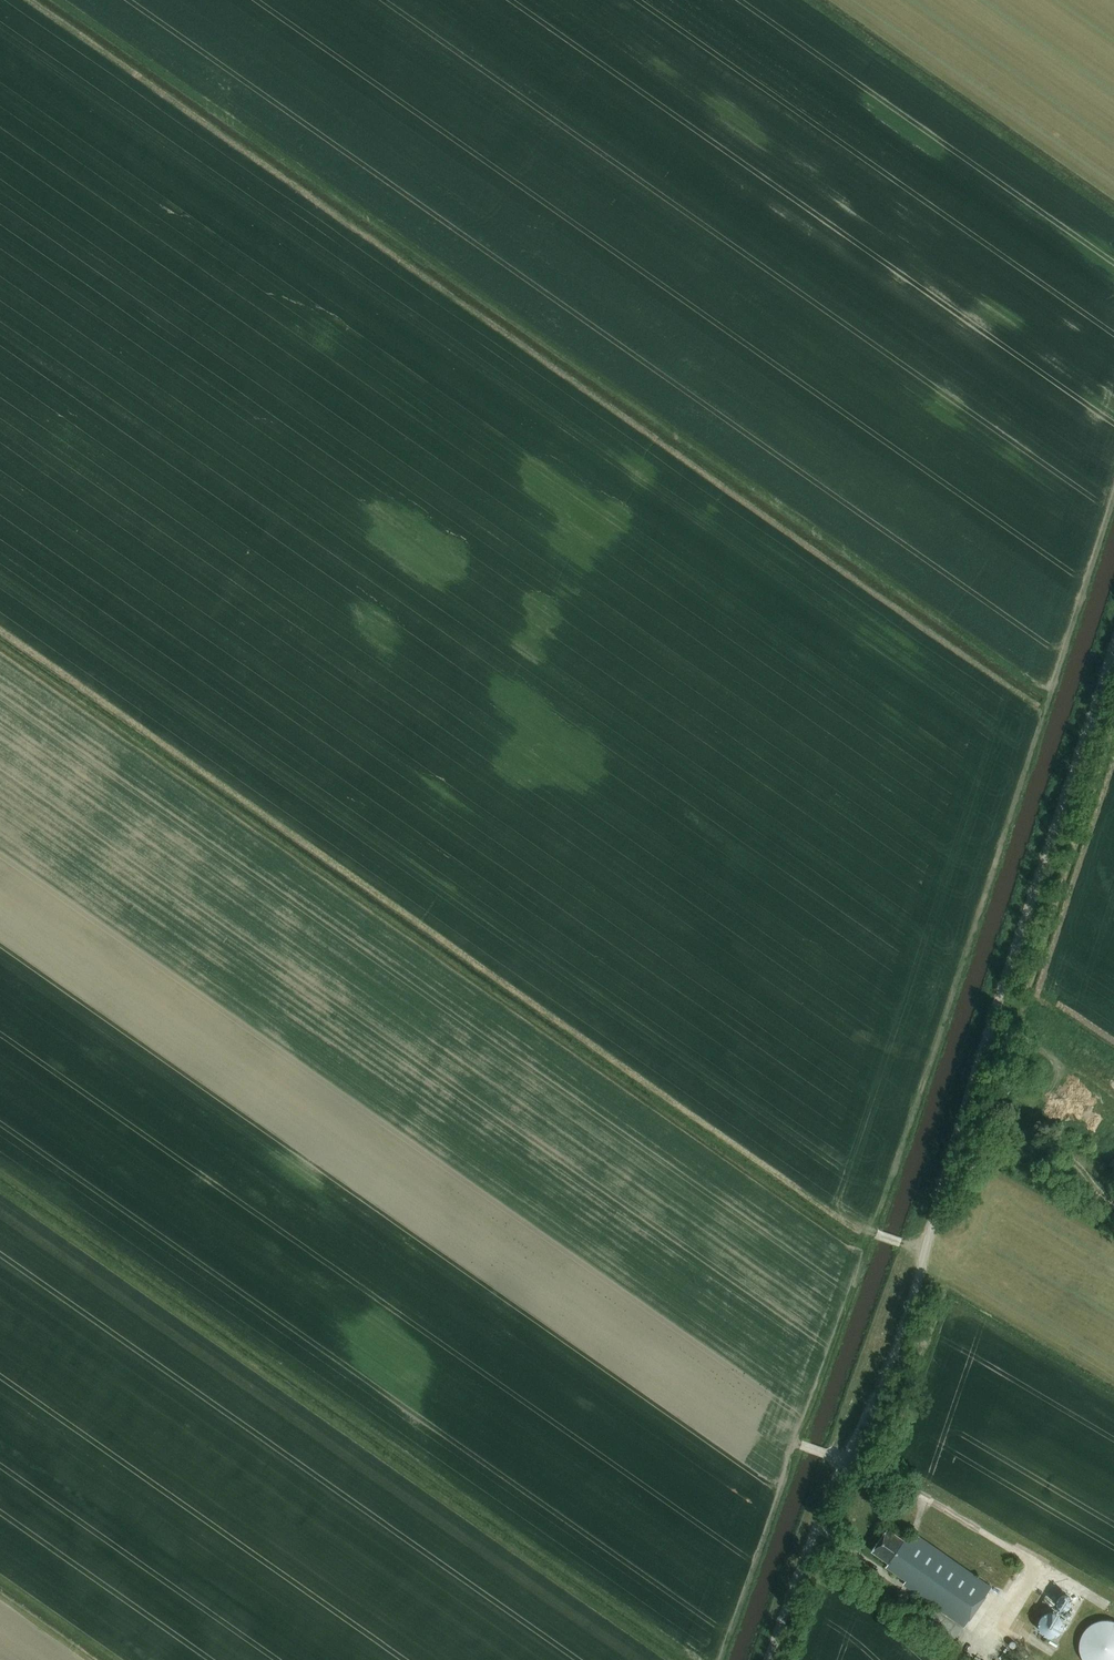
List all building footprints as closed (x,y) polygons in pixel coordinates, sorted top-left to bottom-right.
[(962,1629),(990,1590),(918,1539),(915,1543),(907,1538),(903,1543),(886,1531),(871,1553),(888,1565),(886,1567),(906,1581),(902,1587),(934,1610),(924,1626),(952,1645),(962,1629)] [(1057,1601),(1057,1602),(1057,1604),(1058,1606),(1059,1608),(1061,1609),(1063,1610),(1065,1610),(1067,1610),(1068,1609),(1069,1608),(1071,1606),(1071,1605),(1072,1603),(1072,1600),(1071,1599),(1069,1597),(1068,1596),(1067,1595),(1065,1595),(1063,1595),(1061,1596),(1059,1597),(1058,1599),(1057,1601)] [(1039,1623),(1039,1625),(1039,1626),(1039,1628),(1040,1629),(1041,1631),(1042,1632),(1043,1634),(1044,1635),(1046,1636),(1048,1637),(1050,1637),(1052,1637),(1053,1637),(1055,1636),(1056,1636),(1058,1635),(1059,1634),(1060,1633),(1061,1632),(1062,1630),(1063,1628),(1063,1627),(1064,1625),(1063,1623),(1063,1621),(1062,1619),(1061,1618),(1060,1616),(1059,1615),(1058,1614),(1056,1613),(1055,1613),(1053,1612),(1052,1612),(1050,1612),(1048,1613),(1046,1613),(1044,1614),(1043,1615),(1042,1617),(1041,1618),(1040,1620),(1039,1621),(1039,1623)] [(1108,1620),(1101,1620),(1095,1622),(1089,1626),(1084,1631),(1081,1637),(1080,1643),(1080,1650),(1081,1656),(1083,1659),(1113,1659),(1113,1621),(1108,1620)]
